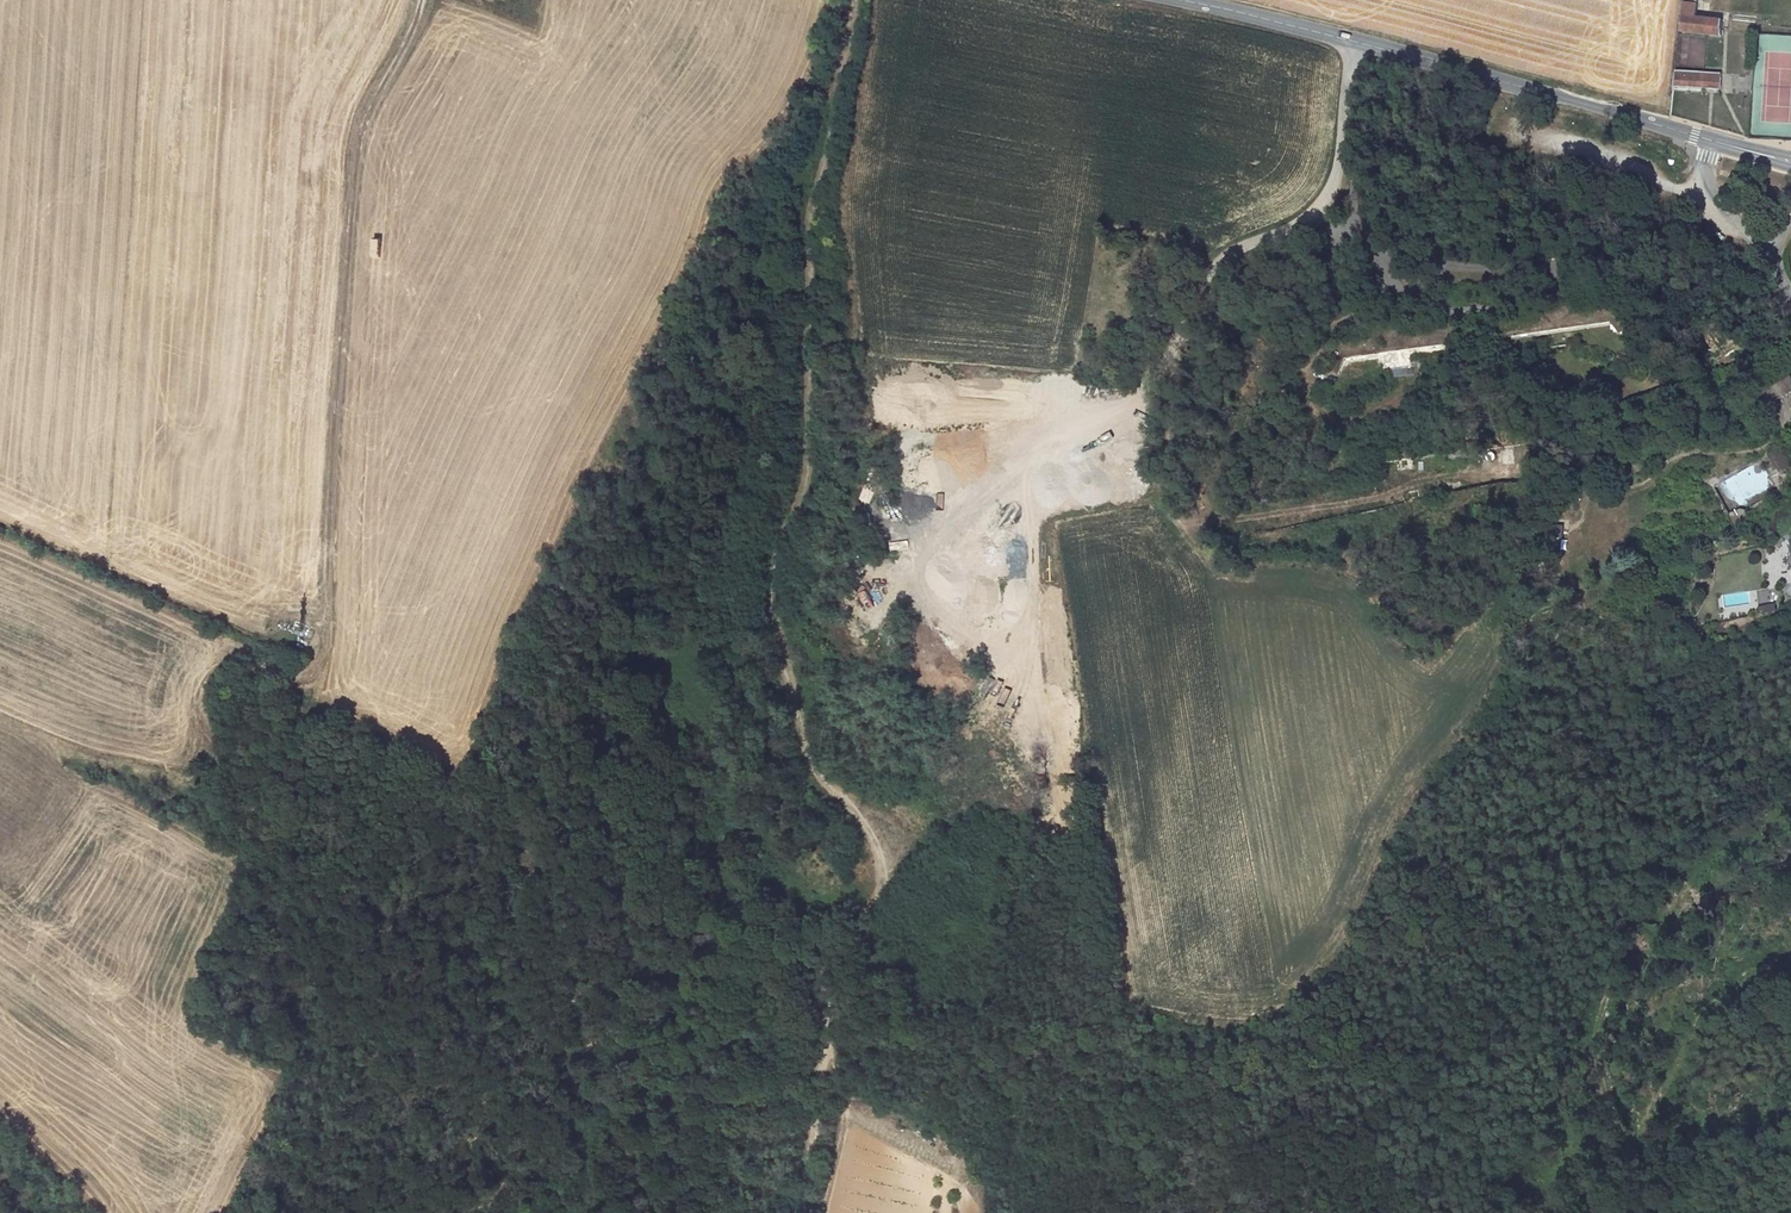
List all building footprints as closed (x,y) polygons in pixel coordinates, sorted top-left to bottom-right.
[(1724,28),(1724,15),(1701,13),(1702,0),(1686,0),(1684,26),(1724,28)] [(1677,88),(1720,90),(1721,67),(1678,65),(1677,88)] [(1395,376),(1413,373),(1412,366),(1394,370),(1395,376)] [(1762,456),(1729,472),(1733,481),(1757,469),(1770,494),(1779,489),(1762,456)] [(1778,604),(1777,592),(1761,593),(1762,604),(1778,604)]
